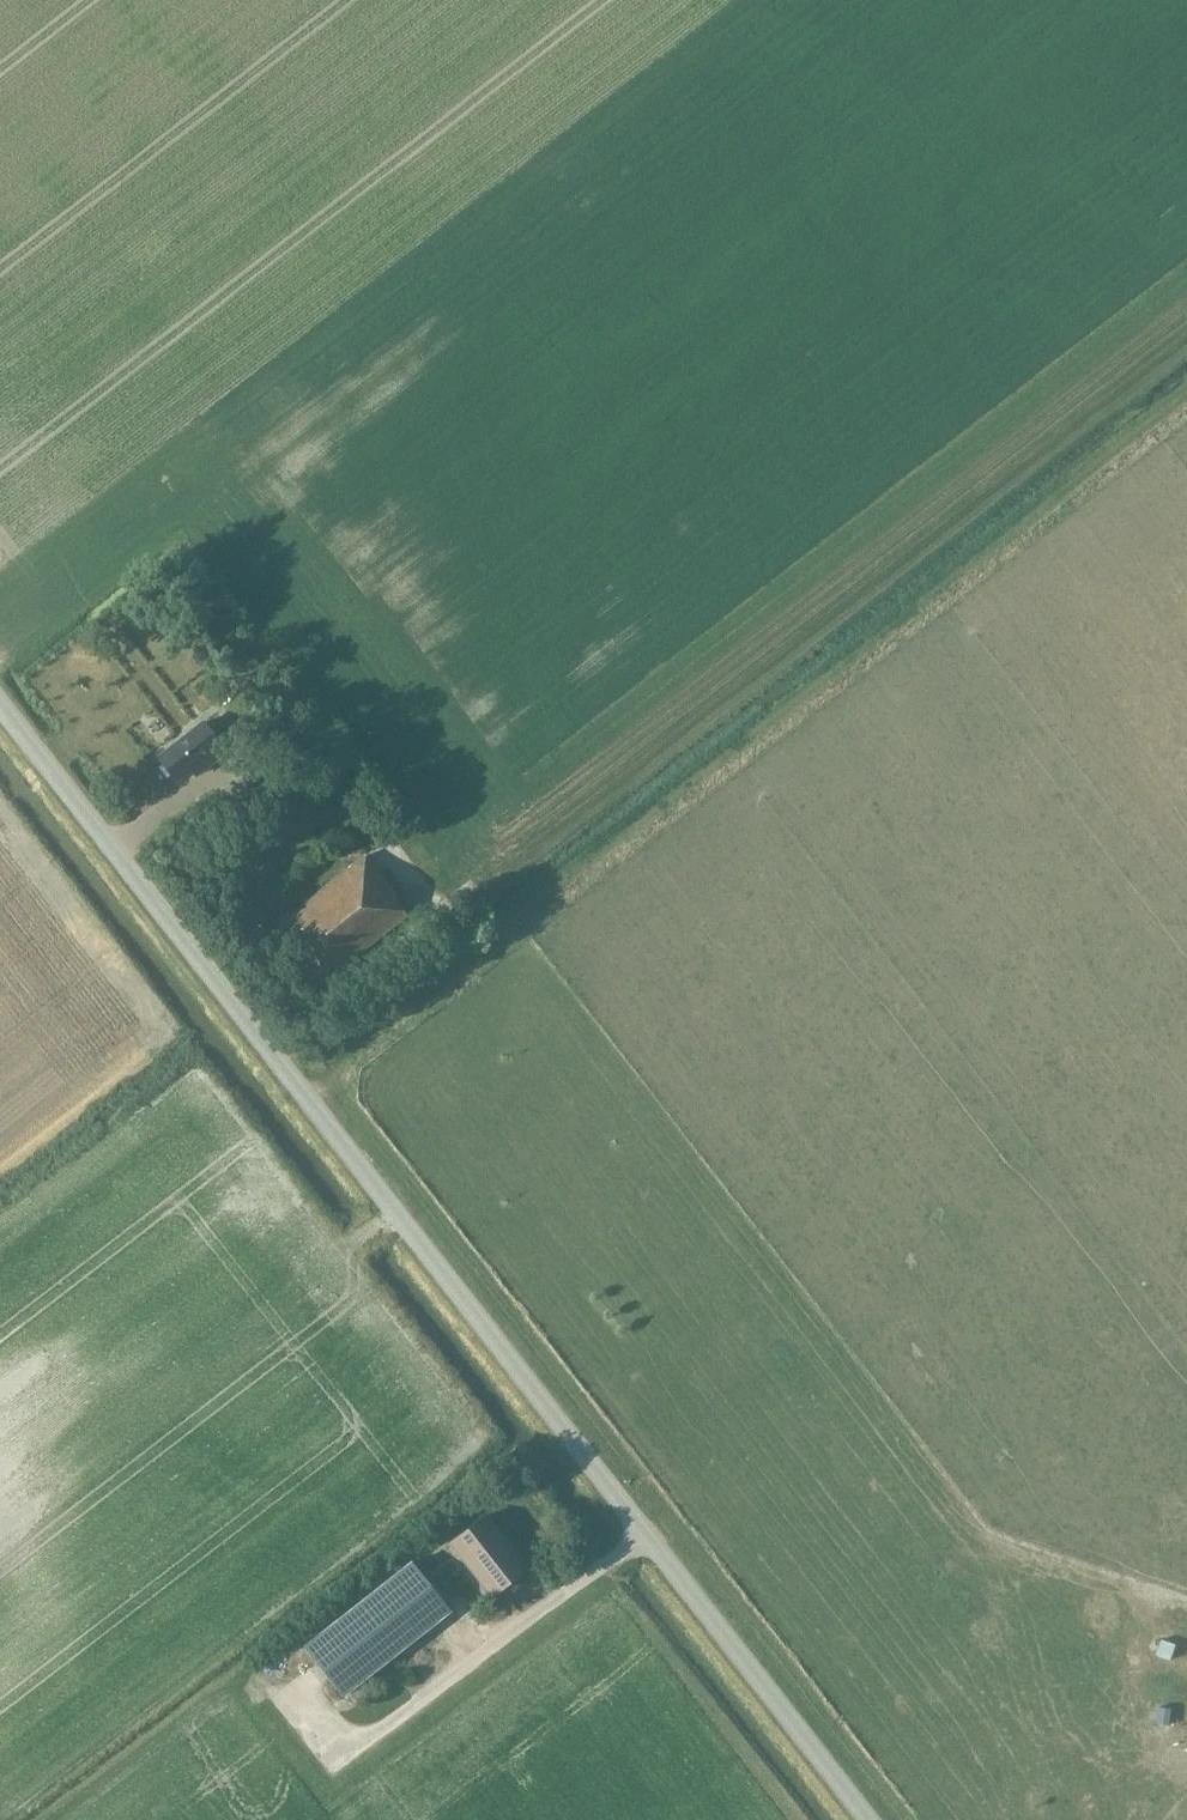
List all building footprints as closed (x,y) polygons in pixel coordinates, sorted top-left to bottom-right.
[(195,773),(238,742),(226,727),(214,736),(205,724),(159,758),(175,780),(191,768),(195,773)] [(323,982),(406,916),(388,894),(394,889),(366,855),(279,925),(323,982)] [(450,1546),(490,1597),(525,1570),(501,1539),(503,1537),(488,1517),(450,1546)] [(449,1611),(411,1562),(303,1647),(341,1696),(449,1611)]
